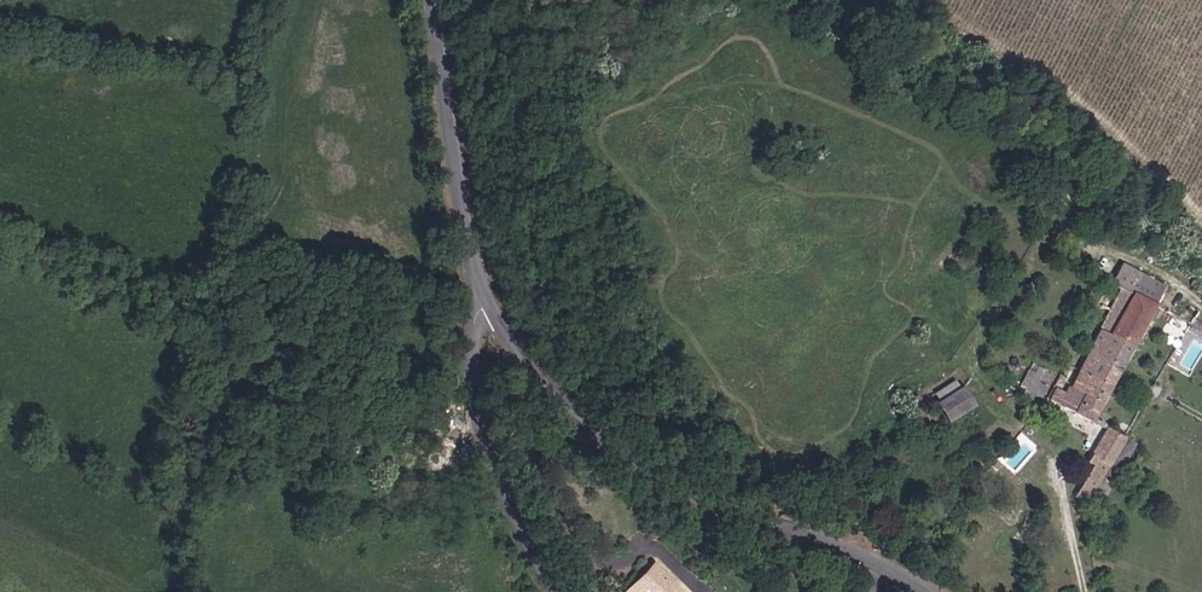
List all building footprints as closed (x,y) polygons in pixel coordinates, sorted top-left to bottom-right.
[(1158,291),(1113,267),(1101,289),(1114,297),(1071,377),(1077,380),(1068,397),(1061,393),(1057,399),(1021,380),(1017,388),(1085,426),(1158,291)] [(1178,317),(1185,305),(1168,295),(1160,308),(1178,317)] [(958,376),(932,393),(949,420),(976,404),(958,376)] [(1070,501),(1083,510),(1123,440),(1104,430),(1084,465),(1089,469),(1070,501)] [(646,580),(635,591),(660,591),(646,580)]
